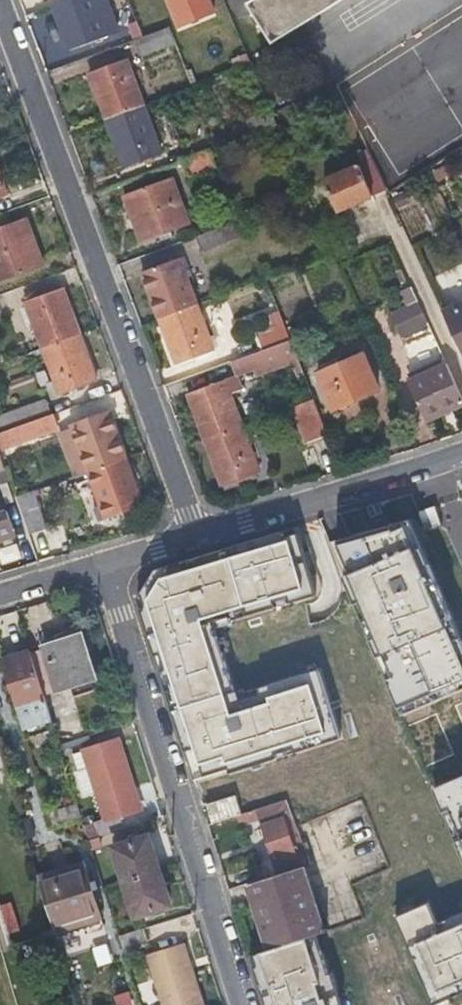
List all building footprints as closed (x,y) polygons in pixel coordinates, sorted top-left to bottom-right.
[(70,51),(118,33),(113,20),(102,23),(93,0),(50,0),(70,51)] [(113,20),(106,0),(93,0),(102,23),(113,20)] [(176,29),(218,16),(213,0),(167,0),(176,29)] [(246,5),(271,45),(341,0),(253,0),(246,5)] [(142,37),(148,53),(172,42),(167,27),(142,37)] [(106,120),(143,107),(126,61),(89,74),(106,120)] [(160,152),(143,107),(106,120),(123,166),(160,152)] [(271,114),(269,111),(245,120),(250,135),(275,126),(271,114)] [(384,191),(365,150),(356,154),(361,165),(323,181),(335,212),(384,191)] [(189,159),(194,174),(213,167),(207,151),(188,158),(189,159)] [(194,174),(189,159),(183,162),(190,178),(195,176),(194,174)] [(170,179),(123,196),(141,243),(188,226),(170,179)] [(0,226),(0,280),(43,264),(25,218),(0,226)] [(217,231),(222,244),(225,243),(220,227),(216,229),(216,231),(217,231)] [(217,231),(216,231),(196,239),(202,254),(223,246),(222,244),(217,231)] [(143,275),(160,320),(196,307),(180,262),(143,275)] [(417,304),(408,284),(398,289),(406,309),(417,304)] [(24,303),(41,349),(79,335),(62,289),(24,303)] [(406,309),(390,316),(400,339),(428,327),(417,304),(406,309)] [(441,314),(461,360),(461,305),(441,314)] [(196,307),(160,320),(177,365),(214,352),(196,307)] [(79,335),(41,349),(58,395),(96,381),(79,335)] [(268,366),(270,371),(298,362),(289,340),(262,350),(263,351),(268,366)] [(253,355),(230,363),(237,378),(268,366),(263,351),(253,355)] [(318,374),(333,410),(377,391),(362,355),(318,374)] [(404,375),(408,382),(445,365),(441,357),(404,375)] [(461,404),(461,403),(445,365),(408,382),(425,421),(461,404)] [(205,442),(242,429),(229,396),(225,383),(188,396),(205,442)] [(44,396),(15,408),(21,425),(51,415),(44,396)] [(304,444),(328,433),(313,398),(288,408),(304,444)] [(0,413),(0,433),(21,425),(15,408),(0,413)] [(86,472),(125,458),(108,412),(69,427),(86,472)] [(57,431),(51,415),(21,425),(27,443),(57,431)] [(0,433),(0,453),(27,443),(21,425),(0,433)] [(258,474),(242,429),(205,442),(222,487),(258,474)] [(142,503),(125,458),(86,472),(98,505),(90,508),(95,519),(102,516),(103,519),(142,503)] [(78,486),(74,476),(58,481),(62,492),(78,486)] [(26,492),(13,497),(27,537),(40,531),(26,492)] [(441,527),(435,506),(418,511),(424,533),(441,527)] [(6,518),(0,520),(0,541),(13,537),(6,518)] [(389,685),(345,582),(183,654),(238,785),(253,779),(255,783),(276,775),(274,770),(285,766),(401,715),(389,685)] [(41,640),(44,650),(56,688),(57,692),(96,679),(80,629),(41,640)] [(30,654),(29,649),(1,658),(25,738),(33,736),(30,728),(51,721),(43,693),(30,654)] [(56,688),(44,650),(30,654),(43,693),(56,688)] [(401,715),(402,716),(410,712),(398,681),(389,685),(401,715)] [(438,715),(411,722),(423,764),(450,756),(438,715)] [(59,737),(82,736),(81,719),(58,720),(59,737)] [(33,736),(54,729),(51,721),(30,728),(33,736)] [(139,807),(118,739),(72,754),(76,771),(89,767),(105,818),(139,807)] [(461,832),(461,755),(435,768),(461,832)] [(278,780),(253,788),(259,808),(285,799),(278,780)] [(241,792),(234,794),(240,815),(259,808),(253,788),(241,792)] [(234,794),(205,803),(211,823),(235,816),(240,815),(234,794)] [(259,808),(240,815),(235,816),(239,826),(289,810),(285,799),(259,808)] [(260,868),(264,879),(303,866),(306,864),(291,816),(263,826),(274,862),(260,868)] [(83,823),(88,840),(100,836),(94,819),(83,823)] [(114,847),(124,880),(159,869),(148,835),(114,847)] [(54,931),(56,936),(86,927),(85,922),(101,916),(84,861),(37,875),(41,888),(54,931)] [(303,866),(264,879),(248,885),(253,898),(308,880),(303,866)] [(159,869),(124,880),(135,914),(170,903),(159,869)] [(308,880),(253,898),(268,949),(324,930),(308,880)] [(0,900),(0,914),(9,943),(54,931),(41,888),(0,900)] [(117,936),(121,947),(147,939),(143,928),(117,936)] [(332,947),(326,930),(324,930),(269,952),(274,970),(332,947)] [(181,942),(148,953),(164,1004),(182,1004),(201,999),(181,942)] [(359,995),(363,1004),(397,1004),(389,984),(359,995)]
